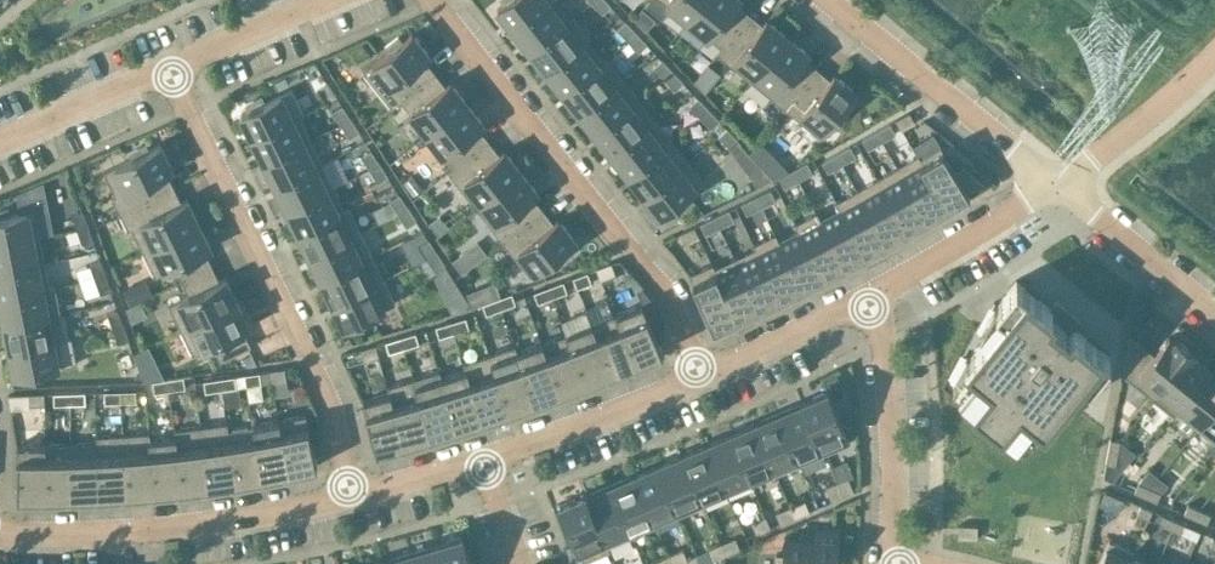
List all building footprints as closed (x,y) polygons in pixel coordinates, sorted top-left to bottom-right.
[(550,0),(504,0),(505,1),(498,7),(515,28),(550,0)] [(575,14),(574,13),(570,16),(557,0),(550,0),(515,28),(531,49),(575,14)] [(608,0),(592,0),(592,1),(603,12),(611,4),(608,0)] [(645,3),(662,16),(671,5),(688,19),(703,0),(647,0),(645,3)] [(750,12),(737,2),(739,0),(703,0),(688,19),(721,46),(717,51),(717,52),(750,12)] [(751,80),(788,35),(766,18),(763,22),(750,12),(717,52),(751,80)] [(547,69),(591,35),(575,14),(531,49),(547,69)] [(617,27),(628,39),(637,31),(626,19),(617,27)] [(648,42),(637,31),(628,39),(639,51),(648,42)] [(391,106),(435,71),(425,58),(430,54),(412,32),(402,40),(398,35),(385,45),(389,50),(363,70),(391,105),(391,106)] [(563,90),(607,55),(606,54),(602,57),(588,39),(591,36),(591,35),(547,69),(563,90)] [(785,107),(818,67),(805,57),(809,52),(788,35),(751,80),(785,107)] [(579,110),(623,76),(607,55),(563,90),(579,110)] [(653,65),(664,77),(673,69),(662,57),(653,65)] [(848,101),(856,91),(834,73),(831,78),(818,67),(785,107),(820,135),(837,114),(842,118),(853,105),(848,101)] [(684,80),(673,69),(664,77),(675,89),(684,80)] [(427,132),(467,101),(450,80),(445,83),(435,71),(391,106),(392,106),(401,99),(427,132)] [(596,131),(639,96),(623,76),(579,110),(596,131)] [(328,82),(319,88),(327,101),(337,95),(328,82)] [(253,137),(304,112),(292,88),(281,93),(264,101),(261,95),(247,102),(249,108),(241,112),(253,136),(252,136),(253,137)] [(709,107),(698,95),(689,104),(700,115),(709,107)] [(612,152),(656,117),(639,96),(596,131),(612,152)] [(489,139),(479,126),(484,123),(467,101),(427,132),(454,166),(448,170),(449,171),(489,139)] [(343,122),(351,117),(342,103),(335,108),(343,122)] [(720,118),(709,107),(700,115),(711,127),(720,118)] [(916,120),(910,110),(896,118),(902,129),(916,120)] [(300,115),(304,113),(304,112),(253,137),(264,160),(311,138),(300,115)] [(351,117),(343,122),(352,135),(359,130),(351,117)] [(628,172),(672,138),(656,117),(612,152),(628,172)] [(896,132),(890,122),(876,130),(882,140),(896,132)] [(738,138),(727,126),(718,134),(729,146),(738,138)] [(882,140),(876,130),(862,138),(868,148),(882,140)] [(276,184),(322,162),(311,138),(264,160),(276,184)] [(644,193),(688,158),(672,138),(628,172),(644,193)] [(500,152),(489,139),(449,171),(476,206),(521,170),(504,149),(500,152)] [(160,143),(149,149),(146,143),(131,150),(133,156),(104,171),(116,194),(112,196),(120,213),(124,211),(175,187),(167,171),(173,169),(160,143)] [(856,155),(850,144),(836,152),(842,163),(856,155)] [(940,145),(921,157),(950,205),(970,193),(967,189),(981,180),(983,181),(984,180),(962,162),(961,163),(962,164),(955,169),(940,145)] [(372,166),(379,161),(371,148),(363,153),(372,166)] [(842,163),(836,152),(822,160),(828,171),(842,163)] [(950,205),(921,157),(918,153),(898,165),(928,218),(930,217),(950,205)] [(705,180),(688,158),(644,193),(661,214),(668,209),(672,214),(685,203),(681,198),(705,180)] [(813,171),(807,160),(793,168),(799,179),(813,171)] [(379,161),(372,166),(381,179),(388,175),(379,161)] [(287,208),(333,185),(322,162),(276,184),(276,185),(277,185),(287,206),(287,207),(287,208)] [(928,218),(898,165),(877,177),(908,230),(928,218)] [(799,179),(793,168),(779,176),(785,186),(799,179)] [(544,208),(533,195),(538,191),(521,170),(476,206),(503,240),(544,208)] [(908,230),(877,177),(856,189),(886,243),(888,241),(908,230)] [(349,206),(345,208),(333,185),(287,208),(299,231),(349,207),(349,206)] [(124,211),(120,213),(128,228),(131,226),(143,250),(199,223),(187,198),(182,201),(175,187),(124,211)] [(775,199),(770,188),(756,195),(761,206),(775,199)] [(886,243),(856,189),(836,201),(838,205),(840,208),(865,254),(886,243)] [(401,210),(408,206),(399,192),(392,197),(401,210)] [(761,206),(756,195),(741,202),(747,213),(761,206)] [(408,206),(401,210),(409,224),(416,219),(408,206)] [(40,235),(34,208),(10,213),(8,207),(0,209),(0,243),(40,235)] [(310,255),(361,230),(349,207),(299,231),(299,232),(310,255)] [(576,239),(558,217),(554,221),(544,208),(503,240),(531,275),(552,258),(556,263),(569,252),(566,247),(576,239)] [(734,219),(729,208),(715,215),(720,226),(734,219)] [(865,254),(840,208),(822,219),(817,210),(816,211),(843,265),(846,264),(865,254)] [(77,227),(88,224),(83,209),(72,213),(77,227)] [(843,265),(816,211),(796,222),(823,276),(843,265)] [(720,226),(715,215),(700,222),(705,233),(720,226)] [(823,276),(796,222),(794,222),(798,230),(779,240),(802,287),(823,276)] [(199,223),(143,250),(154,274),(165,269),(175,264),(183,279),(212,264),(205,250),(211,247),(199,223)] [(88,224),(77,227),(82,242),(83,242),(93,238),(92,235),(88,224)] [(694,225),(680,231),(685,242),(700,235),(694,225)] [(321,278),(372,254),(361,230),(310,255),(321,277),(321,278)] [(802,287),(779,240),(776,232),(754,242),(781,297),(802,287)] [(0,243),(0,270),(45,261),(40,235),(0,243)] [(429,255),(436,250),(428,237),(421,241),(429,255)] [(781,297),(754,242),(753,243),(754,247),(734,256),(759,307),(760,307),(781,297)] [(436,250),(429,255),(438,268),(445,263),(436,250)] [(333,302),(384,277),(372,254),(321,278),(333,302)] [(759,307),(734,256),(714,266),(713,262),(711,263),(736,318),(759,307)] [(95,277),(106,273),(100,259),(90,263),(95,277)] [(0,270),(0,296),(55,286),(55,284),(50,285),(45,261),(0,270)] [(601,278),(615,272),(611,262),(597,267),(601,278)] [(736,318),(711,263),(689,273),(714,327),(721,324),(722,325),(736,318)] [(190,294),(169,304),(181,329),(237,301),(225,277),(220,279),(212,264),(183,279),(190,294)] [(577,287),(592,281),(588,271),(573,276),(577,287)] [(106,273),(95,277),(100,292),(101,291),(111,288),(106,275),(106,273)] [(345,326),(395,302),(384,277),(333,302),(333,303),(334,303),(336,306),(345,326)] [(959,385),(959,386),(1017,433),(1017,432),(1035,410),(1044,417),(1045,416),(1062,395),(1069,400),(1092,381),(1093,380),(1090,378),(1110,354),(1075,326),(1080,320),(1057,301),(1054,305),(1052,307),(1016,278),(997,303),(995,301),(994,302),(980,328),(987,333),(969,355),(968,356),(977,363),(959,385)] [(553,296),(567,290),(563,280),(549,285),(553,296)] [(538,301),(553,296),(549,285),(534,291),(538,301)] [(0,296),(0,298),(5,321),(4,321),(4,322),(60,311),(55,286),(0,296)] [(501,308),(516,302),(512,292),(497,297),(501,308)] [(487,313),(501,308),(497,297),(482,303),(487,313)] [(243,329),(249,326),(237,301),(181,329),(193,353),(213,343),(221,359),(251,344),(243,329)] [(637,362),(663,351),(642,303),(618,313),(637,362)] [(113,327),(124,323),(118,309),(108,312),(113,327)] [(60,311),(4,322),(9,348),(65,337),(60,311)] [(612,372),(637,362),(618,313),(593,323),(612,372)] [(454,331),(469,327),(466,316),(451,321),(454,331)] [(439,336),(454,331),(451,321),(436,325),(439,336)] [(124,323),(113,327),(118,342),(118,341),(129,338),(127,332),(124,323)] [(587,381),(612,372),(593,323),(568,332),(587,381)] [(1191,352),(1192,353),(1194,350),(1176,335),(1174,338),(1169,334),(1154,351),(1130,330),(1123,373),(1153,398),(1191,352)] [(404,347),(419,342),(416,331),(401,336),(404,347)] [(562,391),(587,381),(568,332),(543,342),(562,391)] [(65,337),(9,348),(10,349),(15,375),(65,365),(77,362),(71,335),(65,337)] [(389,352),(404,347),(401,336),(386,340),(389,352)] [(537,400),(562,391),(543,342),(518,352),(537,400)] [(364,359),(379,354),(376,344),(361,348),(364,359)] [(537,400),(518,352),(515,344),(489,353),(508,410),(537,400)] [(1211,368),(1192,353),(1191,352),(1153,398),(1175,415),(1178,411),(1176,410),(1211,368)] [(482,419),(508,410),(489,353),(463,362),(466,370),(482,419)] [(272,381),(286,379),(284,368),(270,370),(272,381)] [(1214,406),(1214,372),(1211,368),(1176,410),(1178,411),(1198,427),(1214,406)] [(457,427),(442,377),(439,369),(413,377),(430,435),(457,427)] [(457,427),(482,419),(466,370),(442,377),(457,427)] [(246,385),(262,383),(260,371),(245,374),(246,385)] [(221,388),(236,386),(235,375),(219,377),(221,388)] [(169,389),(185,387),(184,376),(168,378),(169,389)] [(205,391),(221,388),(219,377),(204,380),(205,391)] [(404,442),(430,435),(413,377),(387,385),(389,392),(404,442)] [(154,391),(169,389),(168,378),(153,380),(154,391)] [(837,401),(833,403),(827,388),(802,399),(803,403),(824,453),(850,442),(841,420),(844,418),(837,401)] [(120,401),(136,400),(136,389),(120,390),(120,401)] [(104,401),(120,401),(120,390),(104,390),(104,401)] [(54,403),(70,402),(69,391),(54,392),(54,403)] [(70,402),(85,402),(85,391),(69,391),(70,402)] [(29,404),(45,404),(44,392),(29,393),(29,404)] [(377,450),(404,442),(389,392),(363,400),(377,450)] [(801,462),(824,453),(803,403),(794,407),(792,405),(779,411),(801,462)] [(1198,427),(1214,441),(1214,406),(1198,427)] [(776,473),(801,462),(779,411),(765,417),(766,419),(755,424),(776,473)] [(290,470),(318,465),(306,414),(280,419),(290,470)] [(263,475),(290,470),(280,419),(254,423),(263,475)] [(236,479),(229,428),(227,421),(201,425),(209,483),(236,479)] [(236,479),(263,475),(254,423),(229,428),(236,479)] [(755,424),(732,434),(751,476),(753,483),(776,473),(755,424)] [(181,487),(209,483),(201,425),(174,428),(175,436),(181,487)] [(154,490),(150,438),(150,431),(123,433),(127,492),(154,490)] [(99,493),(127,492),(123,433),(96,434),(96,442),(99,493)] [(726,487),(751,476),(732,434),(708,444),(726,487)] [(154,490),(181,487),(175,436),(150,438),(154,490)] [(1118,451),(1120,439),(1111,437),(1108,449),(1118,451)] [(72,494),(99,493),(96,442),(70,443),(72,494)] [(16,496),(44,495),(43,443),(17,443),(16,496)] [(44,495),(72,494),(70,443),(43,443),(44,495)] [(702,497),(726,487),(708,444),(683,454),(702,497)] [(1115,463),(1118,451),(1108,449),(1106,461),(1115,463)] [(705,504),(702,497),(683,454),(658,465),(676,508),(679,514),(705,504)] [(654,517),(676,508),(658,465),(635,475),(654,517)] [(657,524),(654,517),(635,475),(625,479),(624,477),(610,483),(632,535),(657,524)] [(841,492),(852,487),(848,477),(837,481),(841,492)] [(831,497),(841,492),(837,481),(826,486),(831,497)] [(1146,495),(1149,486),(1138,481),(1134,491),(1146,495)] [(608,545),(632,535),(610,483),(596,489),(597,491),(587,495),(608,545)] [(1157,500),(1161,491),(1149,486),(1146,495),(1157,500)] [(608,545),(587,495),(586,491),(560,503),(566,517),(562,519),(569,536),(573,534),(584,560),(610,549),(608,545)] [(795,516),(809,510),(805,499),(790,505),(795,516)] [(1195,517),(1199,508),(1188,503),(1184,512),(1195,517)] [(1148,518),(1152,509),(1141,504),(1137,513),(1148,518)] [(780,522),(795,516),(790,505),(775,512),(780,522)] [(1207,522),(1210,512),(1199,508),(1195,517),(1207,522)] [(1173,528),(1176,519),(1165,514),(1162,523),(1173,528)] [(756,532),(771,526),(767,515),(752,521),(756,532)] [(1184,532),(1187,524),(1176,519),(1173,528),(1184,532)] [(958,534),(958,536),(977,537),(978,524),(958,523),(958,525),(958,527),(958,534)] [(838,529),(819,528),(818,538),(785,537),(785,554),(778,554),(778,563),(837,563),(838,529)] [(467,549),(462,533),(435,542),(437,546),(443,563),(476,563),(471,547),(467,549)] [(725,553),(740,547),(735,536),(721,543),(725,553)] [(1132,557),(1135,550),(1109,539),(1098,563),(1128,563),(1131,556),(1132,557)] [(710,559),(725,553),(721,543),(706,549),(710,559)] [(437,546),(427,549),(426,546),(411,550),(416,563),(443,563),(437,546)] [(687,559),(683,548),(669,554),(673,563),(675,563),(687,559)] [(411,550),(397,555),(398,557),(388,560),(389,563),(416,563),(411,550)] [(669,554),(654,560),(656,563),(673,563),(669,554)]
